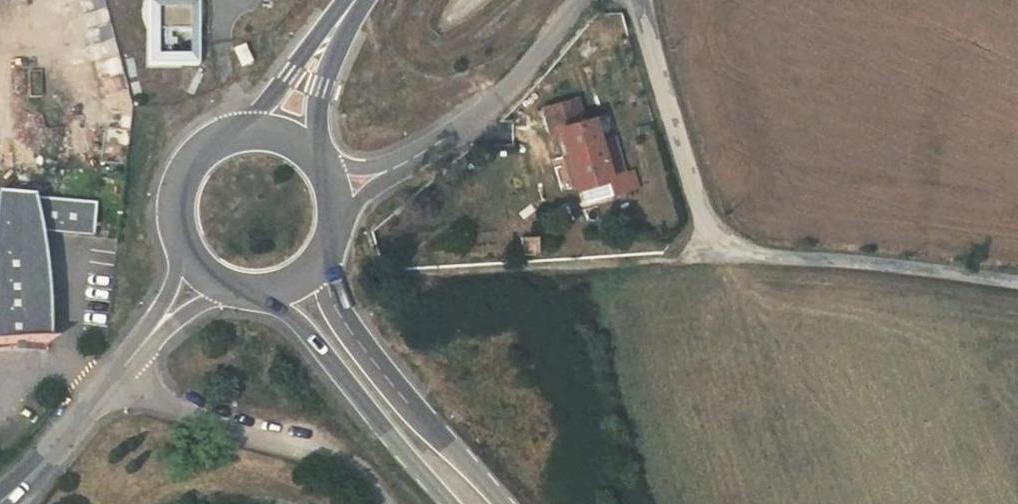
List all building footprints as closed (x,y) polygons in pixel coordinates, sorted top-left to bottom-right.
[(151,62),(201,62),(201,0),(150,0),(151,62)] [(543,12),(535,6),(528,17),(535,23),(543,12)] [(246,43),(234,48),(242,67),(254,62),(246,43)] [(577,99),(545,109),(552,132),(560,129),(579,188),(588,185),(593,200),(641,184),(637,170),(628,172),(617,137),(612,138),(605,115),(584,121),(577,99)] [(0,195),(0,344),(49,342),(50,325),(49,299),(46,267),(41,234),(94,238),(97,204),(0,195)]
